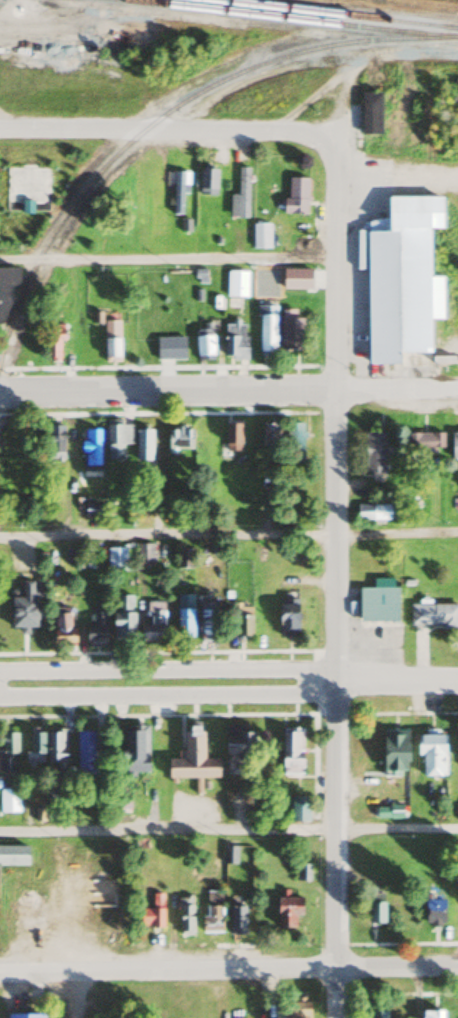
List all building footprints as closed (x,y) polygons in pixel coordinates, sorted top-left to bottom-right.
[(381,135),(381,92),(361,92),(361,135),(381,135)] [(48,167),(6,167),(6,212),(48,212),(48,167)] [(230,218),(248,218),(248,168),(238,168),(238,195),(230,195),(230,218)] [(216,195),(216,170),(200,170),(200,195),(216,195)] [(173,173),(173,214),(185,214),(185,173),(173,173)] [(307,214),(308,179),(286,178),(285,213),(307,214)] [(387,198),(388,232),(366,232),(367,364),(399,364),(399,354),(430,354),(430,320),(442,320),(442,277),(429,277),(429,229),(442,229),(441,197),(387,198)] [(252,248),(269,248),(269,223),(252,223),(252,248)] [(10,326),(11,269),(0,269),(0,326),(10,326)] [(265,288),(279,288),(279,269),(265,269),(265,288)] [(312,289),(312,269),(283,269),(283,289),(312,289)] [(247,297),(247,270),(227,270),(227,297),(247,297)] [(276,306),(258,306),(258,356),(276,356),(276,306)] [(303,351),(303,318),(295,318),(295,310),(280,310),(280,351),(303,351)] [(136,320),(136,361),(184,360),(184,337),(153,338),(153,320),(136,320)] [(119,321),(104,321),(104,360),(119,360),(119,321)] [(224,359),(246,359),(246,323),(224,323),(224,359)] [(61,325),(45,325),(45,360),(61,360),(61,325)] [(213,336),(196,336),(196,359),(213,359),(213,336)] [(241,424),(224,424),(224,451),(241,451),(241,424)] [(279,424),(262,424),(262,450),(279,450),(279,424)] [(287,424),(287,464),(303,464),(303,424),(287,424)] [(122,461),(122,445),(130,445),(130,425),(106,425),(106,461),(122,461)] [(63,463),(63,426),(46,426),(46,463),(63,463)] [(191,428),(169,428),(169,449),(191,449),(191,428)] [(100,430),(81,430),(81,478),(100,478),(100,430)] [(136,464),(151,464),(151,431),(136,431),(136,464)] [(385,433),(364,433),(364,473),(385,473),(385,433)] [(443,434),(407,434),(407,449),(443,449),(443,434)] [(358,521),(398,521),(398,505),(358,505),(358,521)] [(151,545),(137,545),(137,564),(151,564),(151,545)] [(125,574),(125,548),(106,548),(106,574),(125,574)] [(10,599),(10,629),(35,629),(35,582),(22,582),(22,599),(10,599)] [(397,588),(359,588),(359,622),(397,622),(397,588)] [(192,595),(177,595),(178,639),(193,639),(192,595)] [(113,643),(133,643),(133,597),(113,597),(113,643)] [(297,639),(297,600),(279,600),(279,639),(297,639)] [(163,644),(164,602),(147,602),(147,626),(141,626),(140,644),(163,644)] [(216,603),(200,603),(200,642),(216,642),(216,603)] [(234,605),(234,641),(250,640),(250,615),(242,615),(242,605),(234,605)] [(410,605),(410,626),(440,626),(440,630),(457,630),(457,605),(410,605)] [(95,628),(85,628),(85,648),(104,648),(104,608),(95,608),(95,628)] [(68,629),(68,609),(53,609),(53,645),(74,645),(74,629),(68,629)] [(148,726),(125,726),(125,774),(148,774),(148,726)] [(224,763),(253,763),(253,726),(224,726),(224,763)] [(218,779),(218,759),(203,759),(203,727),(185,727),(185,759),(168,759),(167,778),(218,779)] [(301,729),(282,729),(282,777),(301,777),(301,729)] [(408,771),(408,730),(383,730),(383,771),(408,771)] [(93,732),(77,732),(77,770),(93,770),(93,732)] [(47,764),(64,764),(64,733),(47,733),(47,764)] [(16,734),(0,734),(0,771),(16,771),(16,734)] [(444,736),(417,736),(417,757),(422,757),(422,777),(444,777),(444,736)] [(0,788),(0,814),(18,814),(18,788),(0,788)] [(307,798),(291,798),(291,821),(307,821),(307,798)] [(0,847),(0,867),(27,867),(27,847),(0,847)] [(235,847),(224,847),(224,864),(235,864),(235,847)] [(308,881),(308,866),(296,866),(296,881),(308,881)] [(205,892),(205,933),(221,933),(221,892),(205,892)] [(163,928),(163,894),(153,894),(153,908),(139,908),(139,928),(163,928)] [(383,925),(384,895),(369,894),(368,924),(383,925)] [(425,927),(444,927),(444,901),(433,901),(433,895),(425,895),(425,927)] [(192,935),(192,897),(179,897),(179,935),(192,935)] [(301,898),(277,898),(277,929),(294,929),(294,917),(301,917),(301,898)] [(245,935),(245,908),(230,908),(230,935),(245,935)] [(309,1002),(288,1002),(288,1017),(309,1017),(309,1002)]
